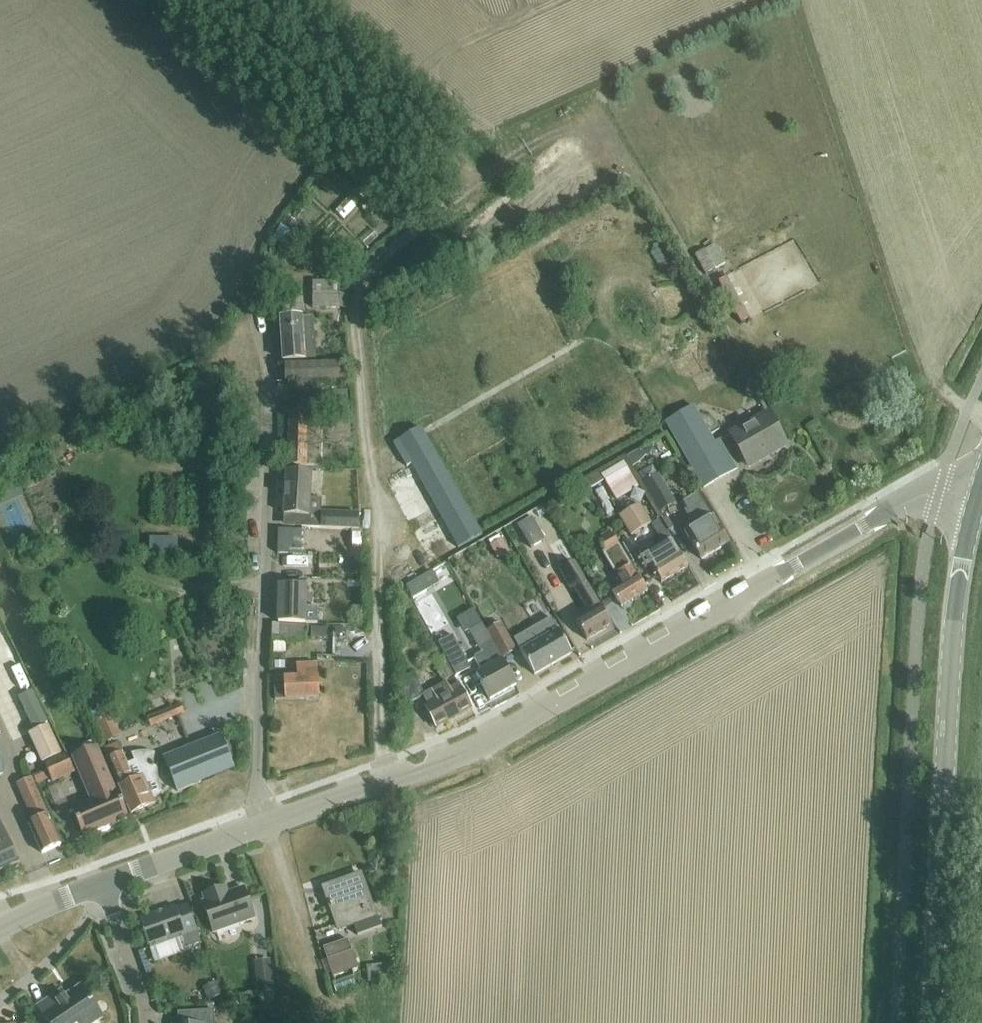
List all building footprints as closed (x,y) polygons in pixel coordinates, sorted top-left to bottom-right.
[(365,183),(336,209),(348,222),(376,197),(365,183)] [(272,239),(284,246),(297,223),(285,216),(272,239)] [(312,308),(340,308),(340,281),(312,281),(312,308)] [(282,319),(285,362),(316,360),(313,317),(282,319)] [(285,365),(285,385),(346,384),(345,364),(285,365)] [(695,407),(667,423),(703,489),(736,470),(719,440),(715,443),(695,407)] [(321,468),(322,413),(290,413),(289,467),(321,468)] [(742,428),(730,435),(747,464),(768,452),(770,455),(786,446),(766,413),(742,428)] [(384,480),(430,564),(482,536),(420,429),(394,444),(407,467),(384,480)] [(600,475),(616,501),(639,487),(623,461),(600,475)] [(288,473),(286,516),(304,517),(304,528),(322,530),(322,528),(359,530),(360,516),(321,515),(322,498),(310,498),(311,474),(288,473)] [(644,485),(660,511),(673,503),(657,477),(644,485)] [(728,544),(698,494),(684,502),(689,509),(686,511),(696,527),(685,533),(693,545),(702,560),(728,544)] [(621,518),(632,538),(651,526),(640,507),(621,518)] [(518,527),(531,549),(545,541),(532,518),(518,527)] [(651,524),(665,547),(646,558),(662,585),(689,569),(658,519),(651,524)] [(280,531),(280,555),(302,555),(302,531),(280,531)] [(603,553),(623,586),(613,592),(622,607),(647,592),(613,535),(600,543),(605,551),(603,553)] [(502,556),(514,549),(505,536),(494,543),(502,556)] [(584,616),(575,622),(587,641),(611,627),(574,563),(569,566),(565,559),(558,563),(562,570),(561,571),(571,587),(573,586),(585,607),(580,610),(584,616)] [(450,565),(412,578),(418,593),(455,580),(450,565)] [(281,624),(308,624),(308,586),(281,586),(281,624)] [(447,619),(436,588),(417,595),(428,626),(447,619)] [(552,619),(516,640),(536,675),(572,655),(552,619)] [(516,684),(493,642),(483,623),(476,626),(474,629),(473,632),(474,635),(483,652),(474,656),(481,670),(476,673),(489,698),(516,684)] [(491,631),(506,658),(519,650),(504,624),(491,631)] [(273,642),(306,643),(306,628),(274,626),(273,642)] [(318,628),(317,648),(333,649),(335,629),(318,628)] [(438,642),(456,675),(470,667),(453,634),(438,642)] [(277,685),(278,702),(320,700),(318,665),(298,666),(299,680),(288,680),(288,685),(277,685)] [(414,674),(395,684),(406,704),(425,694),(414,674)] [(332,697),(347,697),(348,676),(333,676),(332,697)] [(426,708),(437,729),(472,710),(458,684),(449,689),(445,683),(425,693),(432,705),(426,708)] [(18,698),(34,730),(47,723),(32,691),(18,698)] [(181,704),(148,718),(151,727),(185,712),(181,704)] [(110,712),(95,719),(105,743),(121,736),(110,712)] [(30,735),(44,763),(63,754),(49,726),(30,735)] [(165,758),(179,791),(236,767),(222,734),(165,758)] [(120,743),(115,745),(104,750),(132,814),(156,804),(154,798),(164,794),(162,789),(161,783),(160,777),(159,772),(159,766),(155,765),(155,763),(154,763),(156,755),(153,754),(151,754),(148,753),(146,753),(143,753),(140,753),(138,754),(135,755),(133,756),(136,764),(130,767),(120,743)] [(79,825),(81,831),(83,836),(99,829),(103,829),(106,829),(109,827),(111,824),(126,817),(122,807),(123,806),(122,803),(121,804),(116,794),(115,795),(97,753),(76,762),(94,803),(73,812),(78,822),(77,823),(78,826),(79,825)] [(45,765),(53,781),(75,771),(68,755),(45,765)] [(62,846),(55,831),(32,779),(19,785),(35,823),(30,825),(43,855),(62,846)] [(21,865),(0,818),(0,874),(21,865)] [(361,873),(321,887),(337,932),(354,927),(357,936),(381,928),(378,918),(361,873)] [(203,903),(214,934),(254,919),(243,888),(228,894),(226,888),(203,896),(205,902),(203,903)] [(188,906),(176,910),(175,907),(139,919),(143,931),(141,936),(146,938),(150,950),(182,938),(186,949),(201,944),(188,906)] [(323,949),(333,976),(357,967),(347,940),(323,949)] [(273,997),(273,992),(274,992),(270,959),(254,961),(258,993),(251,994),(251,999),(273,997)] [(384,965),(366,967),(368,984),(386,981),(384,965)] [(214,981),(201,989),(209,1002),(222,994),(214,981)] [(48,1022),(95,1022),(102,1018),(81,987),(56,1004),(52,998),(38,1008),(48,1022)] [(214,1011),(177,1013),(178,1022),(215,1022),(214,1011)]
